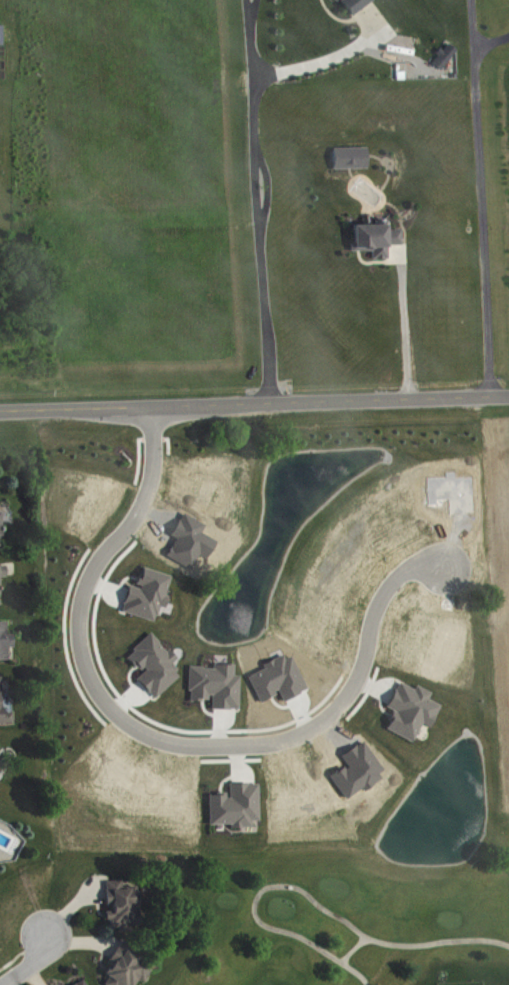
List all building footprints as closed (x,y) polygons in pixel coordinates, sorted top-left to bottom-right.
[(349,13),(360,4),(365,0),(339,0),(349,13)] [(454,48),(447,42),(441,48),(438,46),(434,51),(437,53),(431,61),(438,67),(454,48)] [(434,63),(444,71),(460,51),(452,44),(445,52),(444,51),(434,63)] [(332,146),(332,166),(366,165),(365,145),(332,146)] [(350,223),(351,241),(348,241),(348,249),(356,249),(369,248),(369,256),(384,256),(384,243),(398,242),(398,227),(384,227),(384,218),(366,218),(366,222),(350,223)] [(2,578),(9,578),(9,566),(0,566),(0,607),(2,607),(2,578)] [(174,577),(144,568),(139,587),(132,585),(124,613),(158,622),(162,608),(168,610),(171,597),(168,596),(174,577)] [(11,663),(10,648),(16,648),(16,635),(9,635),(9,623),(0,623),(0,663),(11,663)] [(157,700),(184,677),(174,665),(178,662),(154,634),(128,656),(144,674),(139,679),(157,700)] [(241,710),(242,677),(236,677),(236,666),(216,665),(216,668),(192,668),(192,701),(214,701),(213,710),(241,710)] [(0,677),(0,725),(16,725),(16,714),(5,714),(5,677),(0,677)] [(443,706),(431,701),(435,693),(419,687),(418,690),(401,683),(390,708),(396,711),(388,731),(416,743),(424,724),(434,729),(443,706)] [(261,785),(231,785),(231,796),(211,796),(212,826),(233,826),(233,829),(254,829),(254,822),(262,822),(261,785)] [(108,882),(110,910),(108,910),(109,929),(120,928),(120,933),(143,931),(141,904),(145,903),(144,892),(125,893),(124,881),(108,882)] [(141,980),(147,984),(156,966),(121,947),(106,975),(111,978),(107,984),(138,984),(141,980)]
